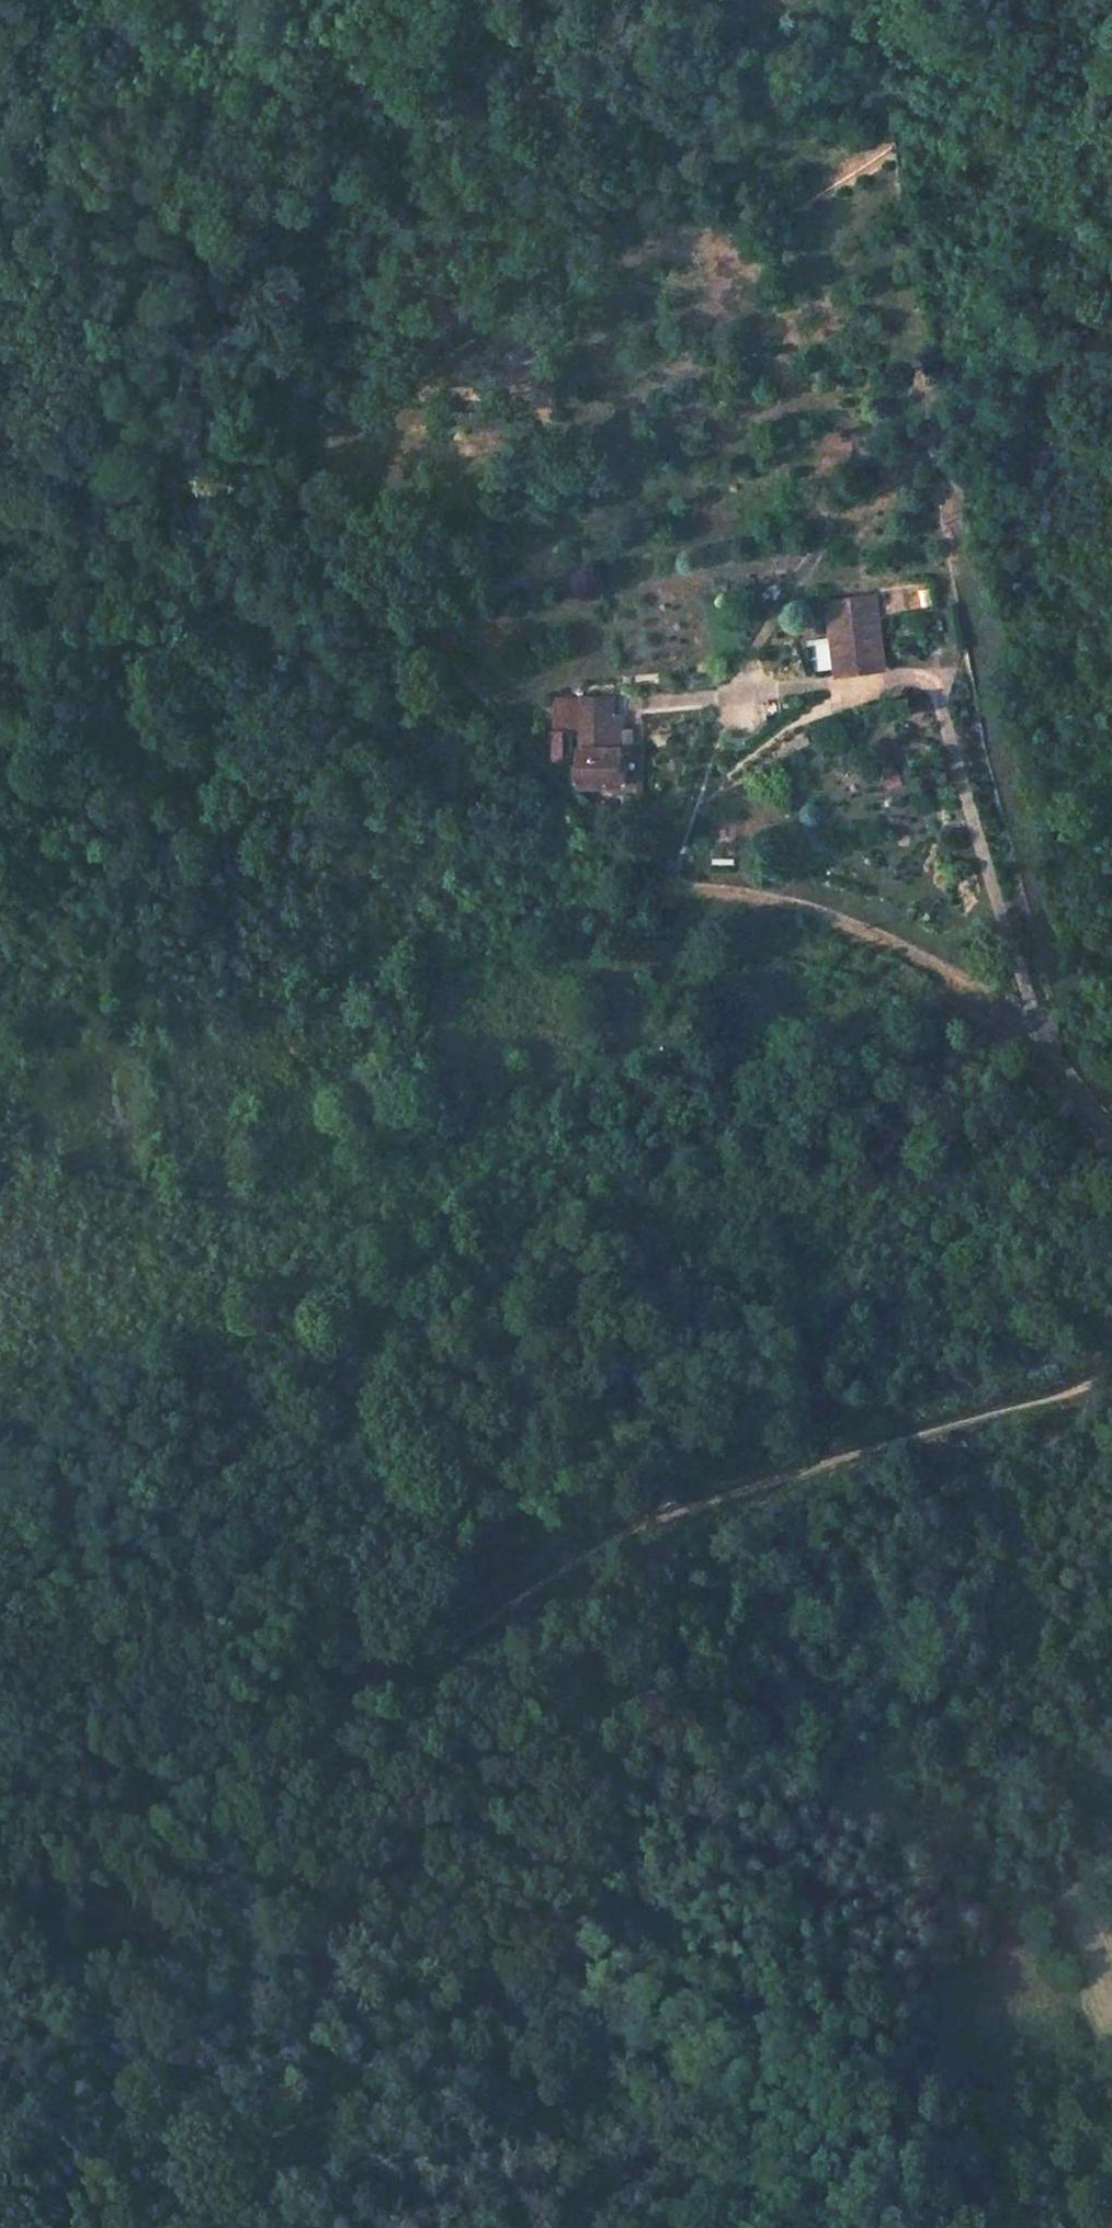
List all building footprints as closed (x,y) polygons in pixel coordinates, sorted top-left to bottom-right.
[(828,637),(807,640),(810,673),(834,668),(835,676),(891,670),(877,593),(821,601),(828,637)] [(596,748),(592,696),(558,699),(560,732),(570,731),(571,748),(567,748),(570,789),(617,785),(614,747),(596,748)]
